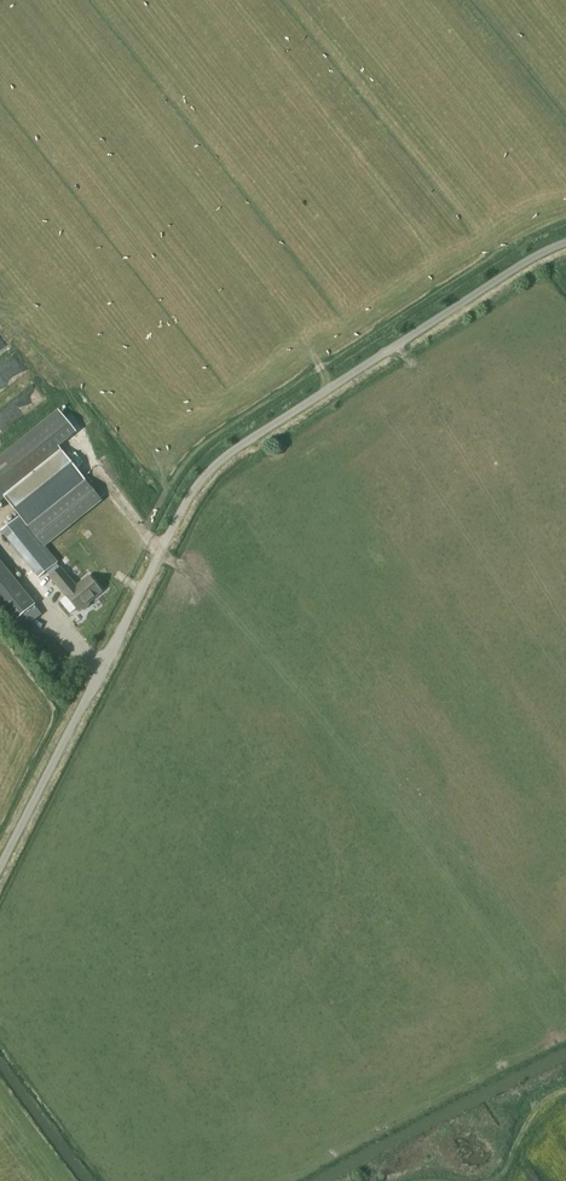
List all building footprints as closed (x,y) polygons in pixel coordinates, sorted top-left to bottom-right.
[(8,343),(0,333),(0,350),(8,343)] [(0,364),(0,391),(29,369),(16,352),(0,364)] [(30,528),(45,547),(103,500),(56,443),(74,428),(59,409),(0,457),(0,500),(4,497),(19,515),(20,516),(30,528)] [(20,516),(1,531),(39,578),(57,563),(45,547),(30,528),(20,516)] [(14,621),(36,604),(0,559),(0,604),(14,621)] [(66,596),(60,601),(70,614),(77,609),(78,610),(80,608),(82,611),(84,611),(89,606),(89,604),(88,602),(101,591),(89,576),(76,587),(68,577),(58,585),(66,595),(66,596)]
